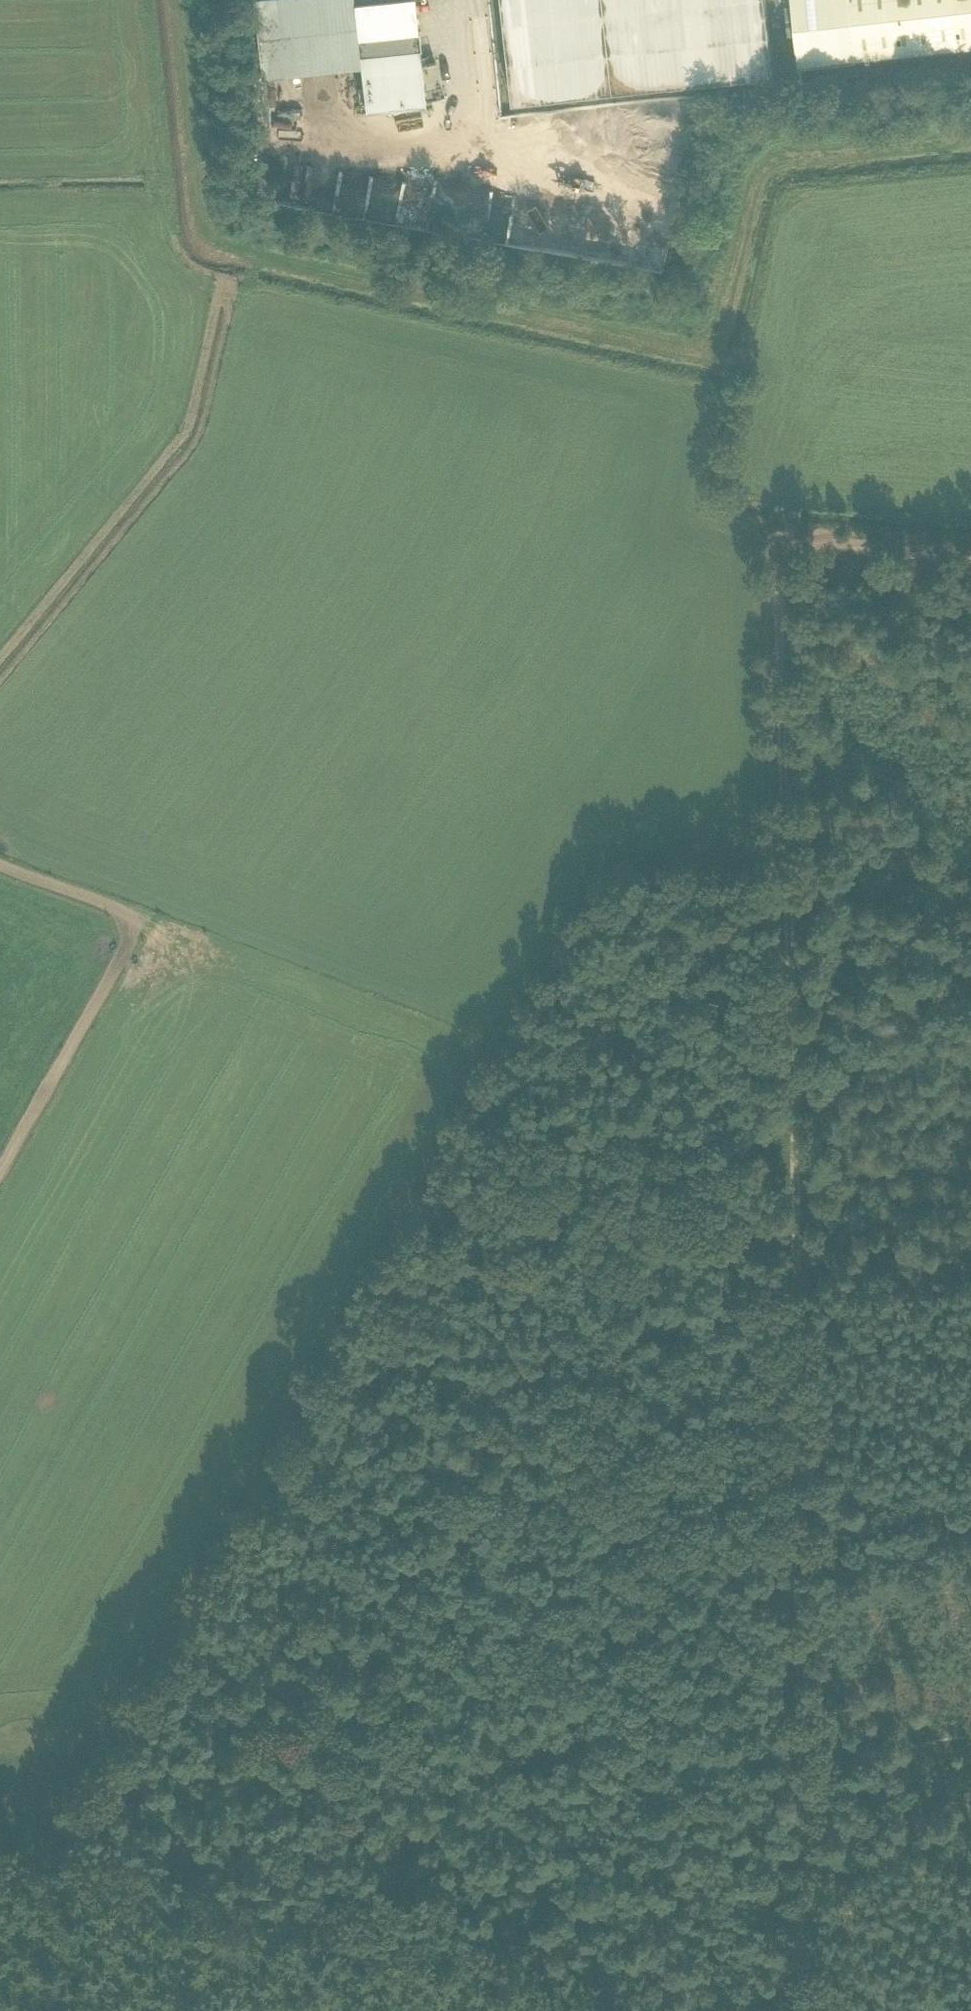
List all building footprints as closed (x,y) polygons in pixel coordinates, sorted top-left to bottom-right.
[(353,2),(359,66),(364,110),(391,107),(392,110),(425,100),(444,95),(434,61),(420,65),(413,0),(371,0),(353,2)] [(513,102),(773,74),(765,0),(502,0),(513,102)] [(799,67),(970,47),(970,0),(791,0),(799,67)]
